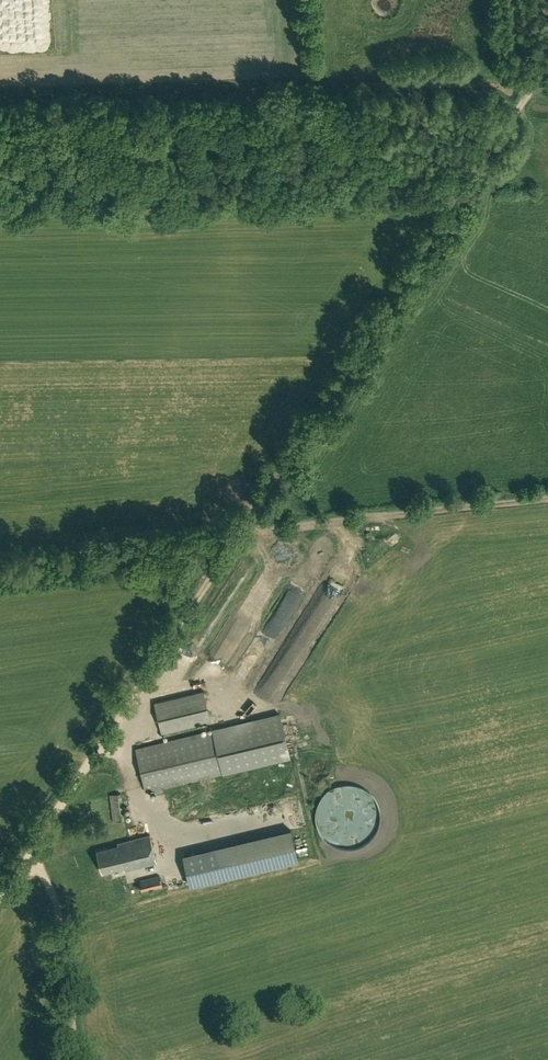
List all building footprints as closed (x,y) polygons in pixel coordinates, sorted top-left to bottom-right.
[(387,539),(393,544),(401,535),(393,528),(391,531),(393,533),(387,539)] [(279,574),(301,545),(294,540),(272,569),(279,574)] [(282,668),(297,676),(333,606),(318,598),(282,668)] [(283,636),(300,607),(286,599),(259,644),(268,649),(273,640),(276,641),(280,634),(283,636)] [(258,648),(255,658),(261,660),(264,649),(258,648)] [(213,721),(205,691),(156,703),(164,734),(213,721)] [(317,697),(322,710),(329,707),(324,694),(317,697)] [(280,714),(137,749),(148,792),(222,773),(223,775),(291,759),(280,714)] [(114,822),(126,820),(123,793),(111,795),(114,822)] [(120,847),(98,852),(104,873),(125,867),(126,871),(158,862),(151,835),(119,843),(120,847)] [(175,856),(182,886),(213,879),(206,849),(175,856)] [(155,905),(153,898),(166,894),(161,875),(141,880),(144,893),(139,894),(143,908),(155,905)]
